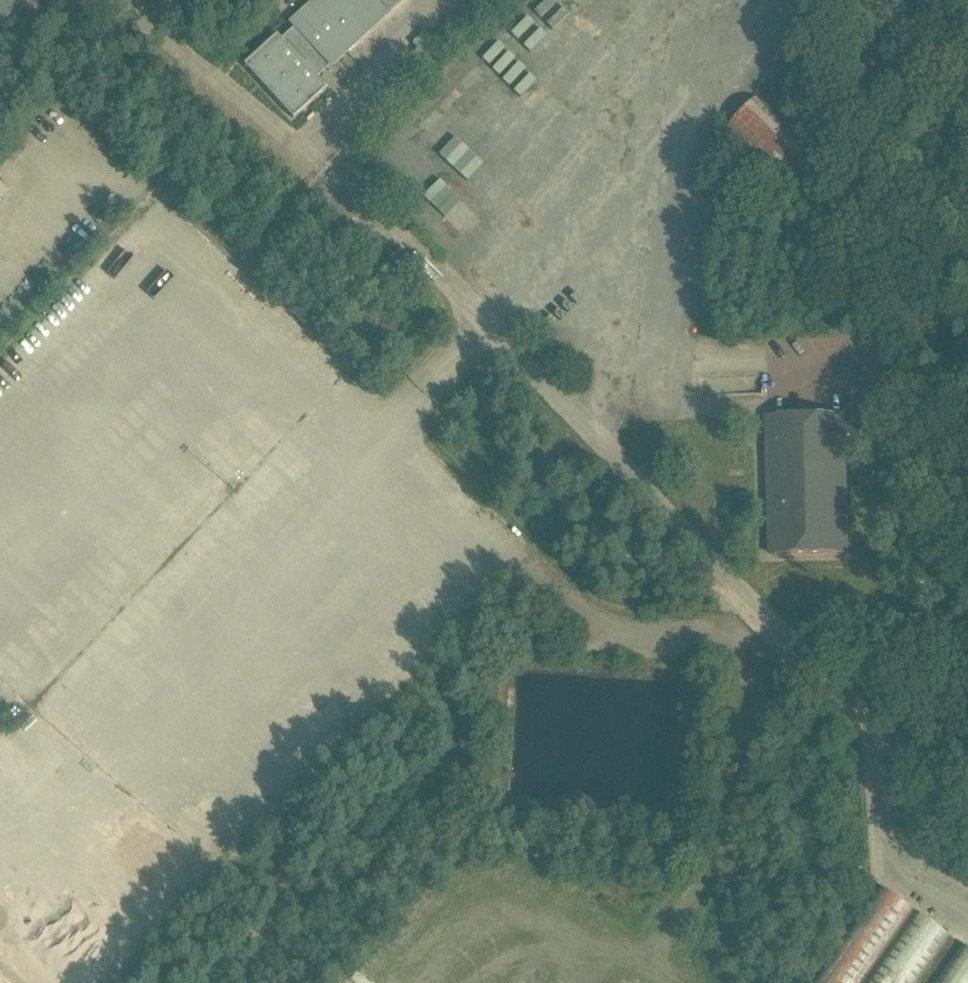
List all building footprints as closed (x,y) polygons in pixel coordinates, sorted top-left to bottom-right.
[(22,3),(24,0),(0,0),(0,30),(1,29),(22,3)] [(290,22),(295,27),(282,39),(277,34),(244,65),(293,119),(326,89),(316,78),(330,66),(332,68),(407,0),(314,0),(290,22)] [(758,98),(728,128),(806,204),(836,174),(758,98)] [(848,415),(766,416),(769,557),(851,555),(850,497),(856,497),(856,492),(850,492),(850,487),(858,487),(858,474),(849,474),(849,454),(870,454),(869,420),(848,420),(848,415)] [(880,886),(811,982),(813,982),(917,982),(950,937),(880,886)] [(937,982),(967,982),(967,949),(963,946),(937,982)]
